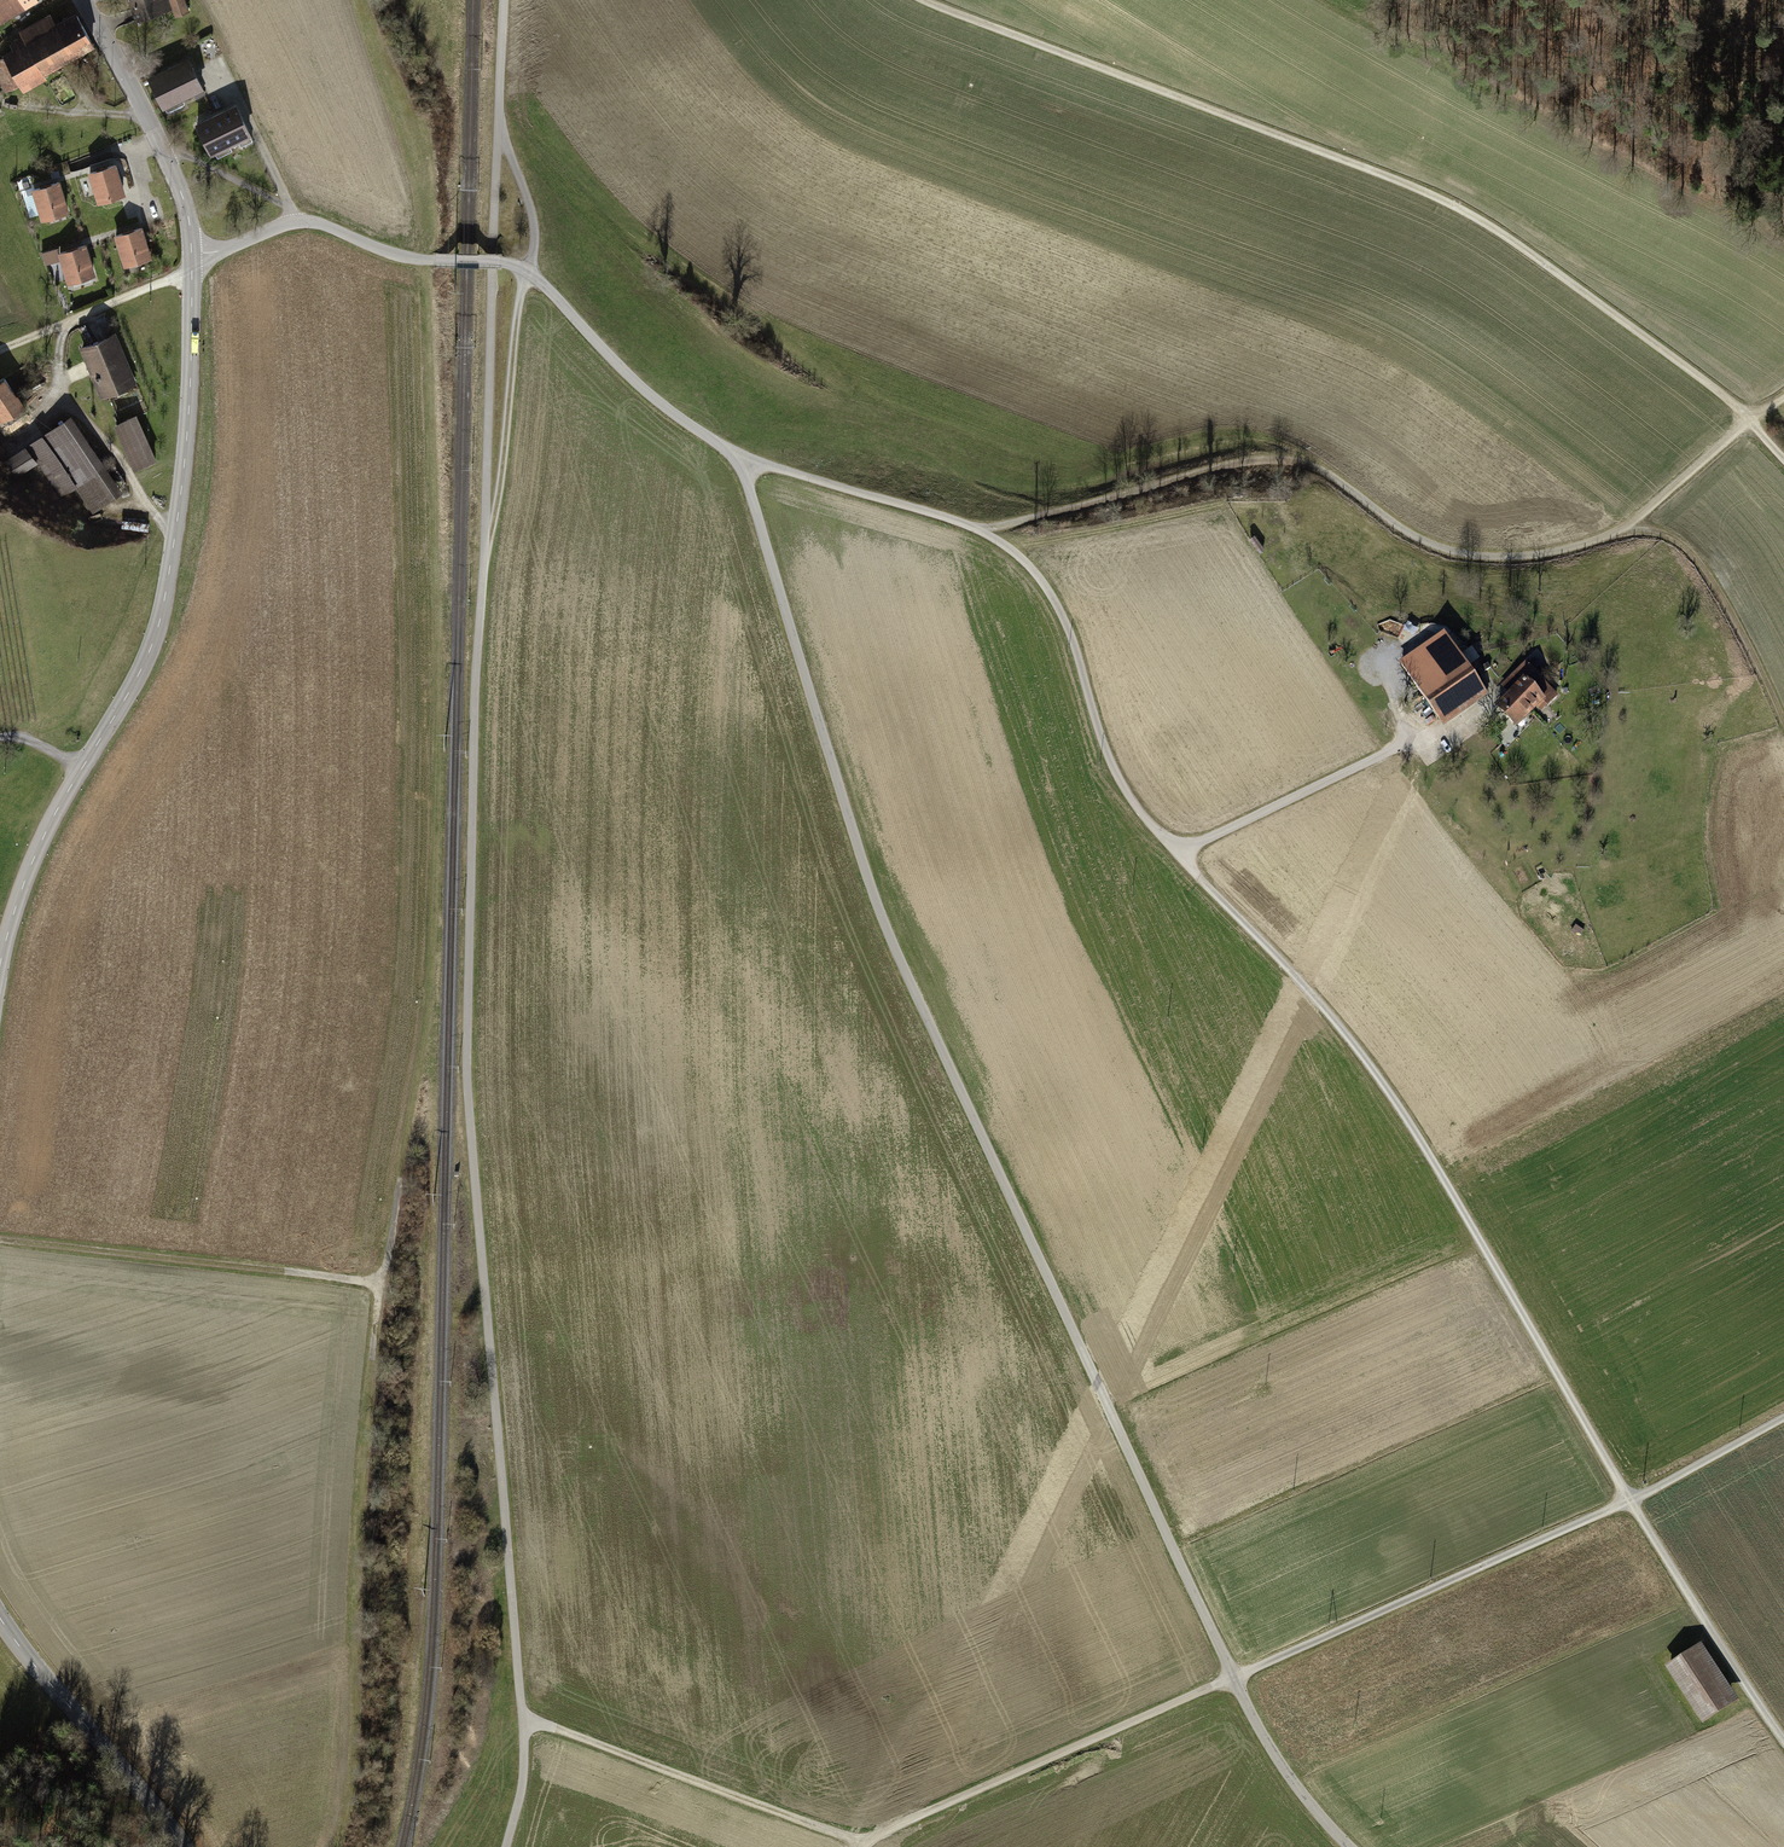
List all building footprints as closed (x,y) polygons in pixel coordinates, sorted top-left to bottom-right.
[(35,0),(0,0),(0,21),(35,0)] [(170,8),(167,0),(130,0),(137,20),(170,8)] [(176,15),(188,11),(184,0),(171,0),(176,15)] [(92,43),(77,16),(49,31),(43,19),(27,29),(21,33),(23,37),(11,44),(15,50),(0,59),(0,76),(8,90),(92,43)] [(204,93),(188,60),(150,78),(163,106),(164,105),(167,112),(185,103),(182,97),(193,91),(196,97),(204,93)] [(252,140),(235,106),(197,125),(211,152),(214,150),(217,158),(232,150),(228,143),(238,139),(241,146),(252,140)] [(90,172),(98,200),(123,193),(114,165),(90,172)] [(40,212),(42,217),(67,209),(58,182),(34,190),(35,193),(24,196),(30,215),(40,212)] [(116,235),(125,263),(149,255),(141,228),(116,235)] [(84,245),(60,253),(68,280),(72,279),(74,285),(91,280),(89,274),(93,272),(84,245)] [(46,264),(59,260),(55,248),(42,252),(46,264)] [(83,348),(103,394),(130,383),(122,364),(124,363),(113,335),(83,348)] [(4,418),(23,406),(3,378),(0,380),(0,412),(4,418)] [(117,425),(135,466),(154,458),(136,417),(117,425)] [(74,483),(97,467),(66,422),(44,437),(28,448),(5,463),(14,477),(37,461),(59,493),(68,487),(74,483)] [(97,467),(74,483),(92,507),(114,492),(97,467)] [(1402,664),(1439,718),(1481,690),(1444,636),(1402,664)] [(1461,658),(1467,667),(1480,659),(1473,649),(1461,658)] [(1511,678),(1520,687),(1537,704),(1541,700),(1547,706),(1557,695),(1526,663),(1511,678)] [(1516,725),(1537,704),(1520,687),(1499,708),(1516,725)] [(1431,778),(1424,783),(1432,797),(1440,792),(1431,778)] [(1670,1656),(1707,1716),(1741,1695),(1704,1635),(1670,1656)]
